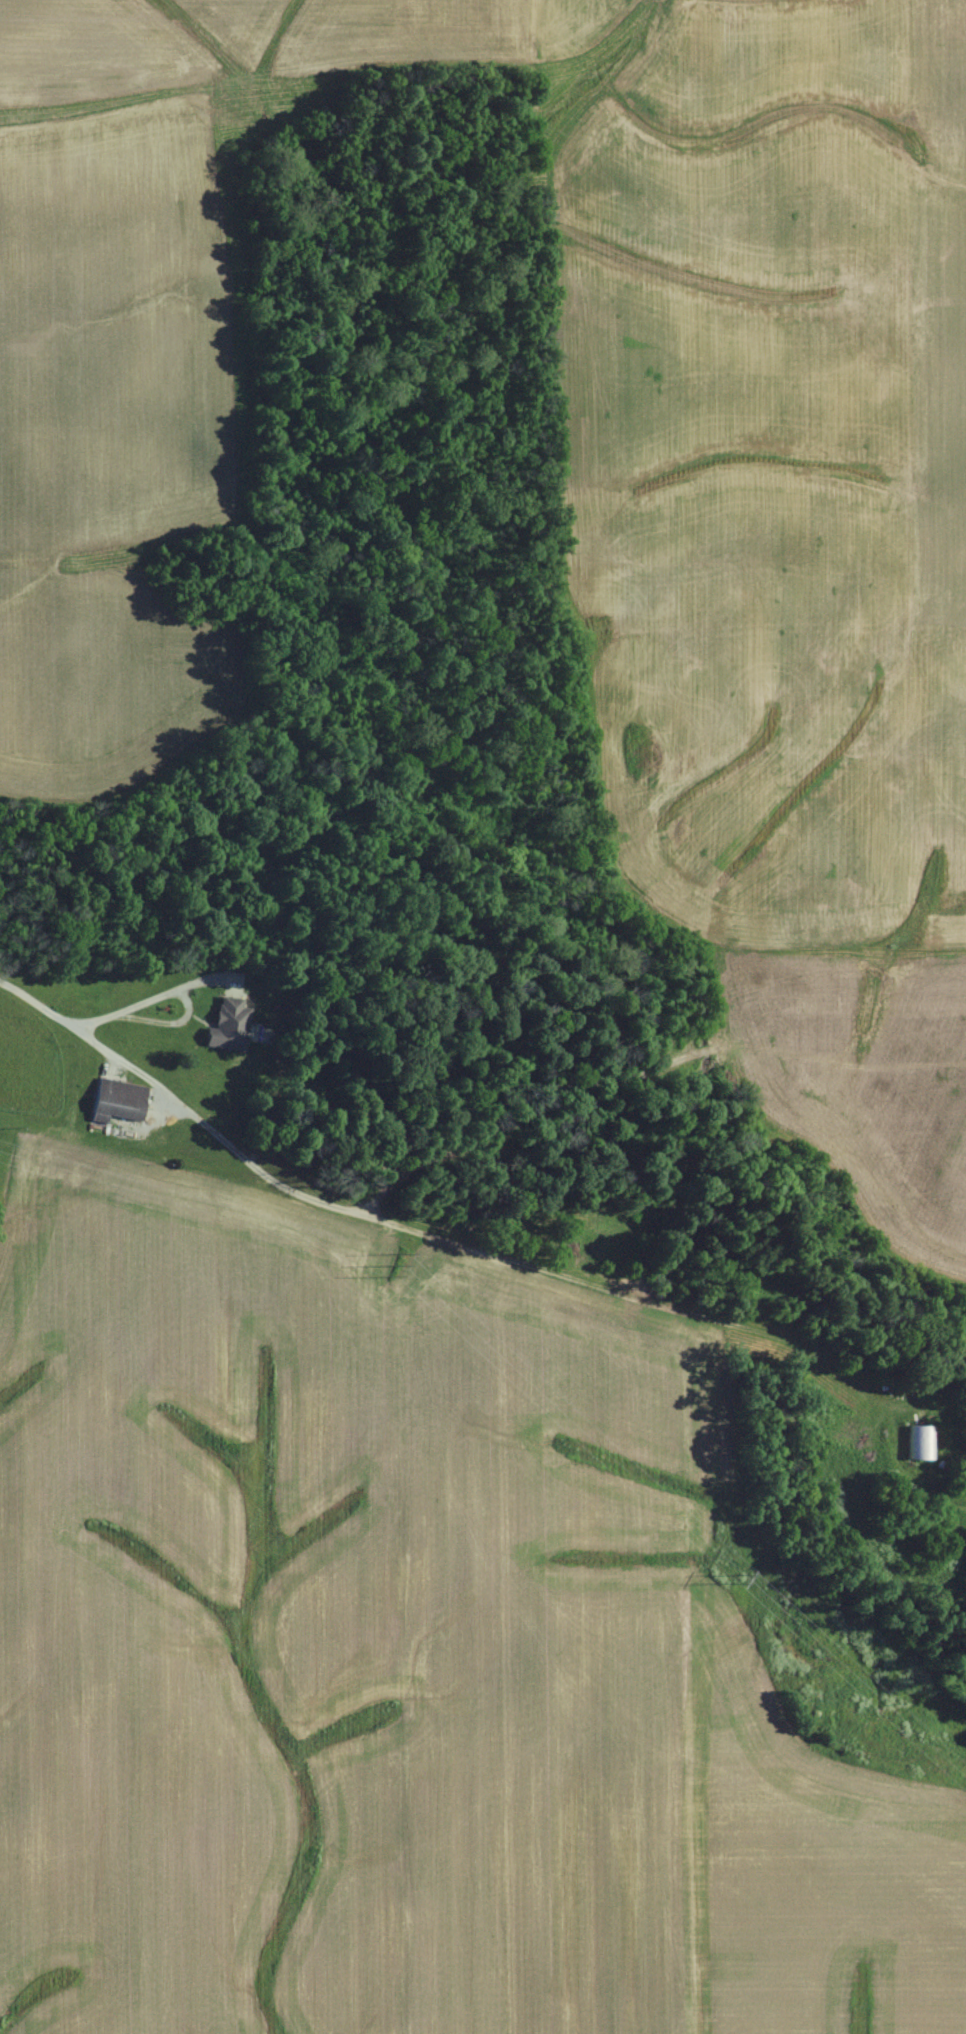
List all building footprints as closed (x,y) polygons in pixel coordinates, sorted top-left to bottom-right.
[(241,1051),(246,1008),(239,1007),(240,999),(217,997),(213,1029),(205,1029),(203,1047),(241,1051)] [(139,1122),(146,1087),(97,1078),(89,1121),(105,1125),(107,1116),(139,1122)] [(907,1460),(932,1460),(933,1426),(907,1426),(907,1460)]
